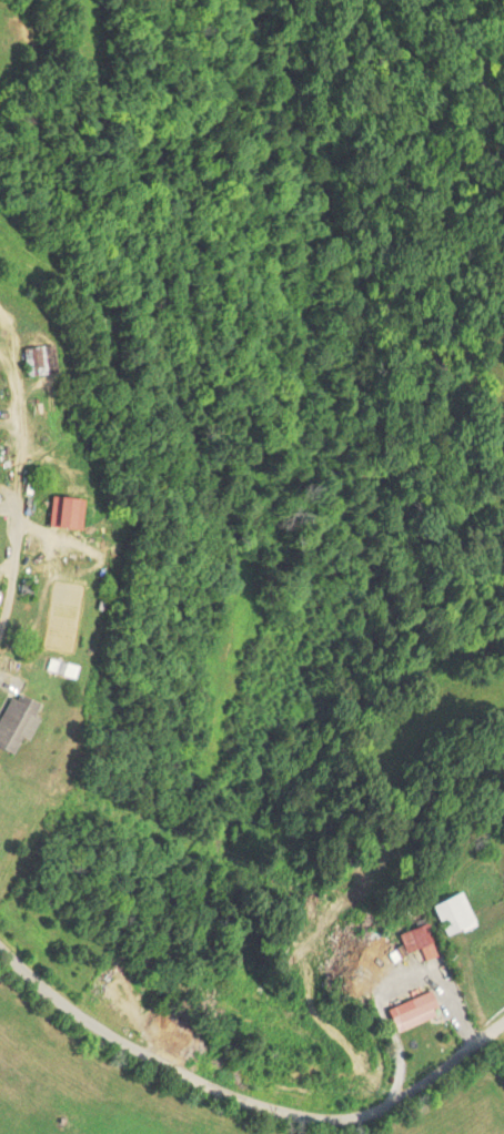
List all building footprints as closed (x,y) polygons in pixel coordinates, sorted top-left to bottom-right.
[(26,373),(56,373),(56,345),(26,345),(26,373)] [(82,528),(84,497),(51,495),(50,527),(82,528)] [(42,668),(75,679),(79,666),(46,655),(42,668)] [(15,753),(39,703),(13,690),(0,717),(0,746),(15,753)] [(432,906),(448,935),(476,920),(461,891),(432,906)] [(411,930),(401,933),(405,952),(422,948),(425,959),(438,956),(429,918),(409,923),(411,930)] [(430,987),(386,1004),(397,1032),(441,1015),(430,987)]
